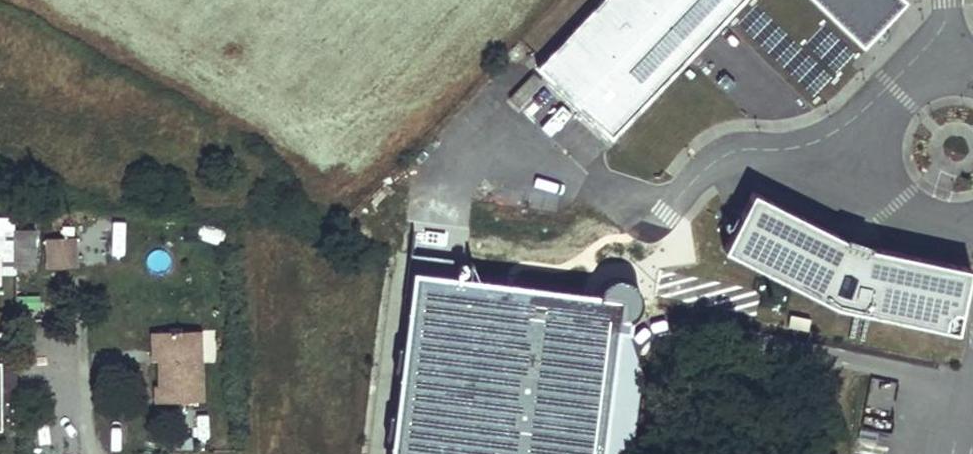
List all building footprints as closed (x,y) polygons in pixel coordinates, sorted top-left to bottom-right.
[(535,62),(608,132),(737,0),(595,0),(535,62)] [(861,43),(903,0),(817,0),(861,43)] [(750,189),(721,246),(832,303),(942,326),(945,312),(951,308),(959,310),(968,265),(867,244),(868,242),(843,233),(843,235),(750,189)] [(77,219),(76,230),(107,233),(108,222),(77,219)] [(14,232),(15,265),(36,266),(36,232),(14,232)] [(76,239),(48,238),(48,265),(76,265),(76,239)] [(201,330),(155,331),(157,361),(158,386),(154,386),(155,402),(203,400),(201,330)]
